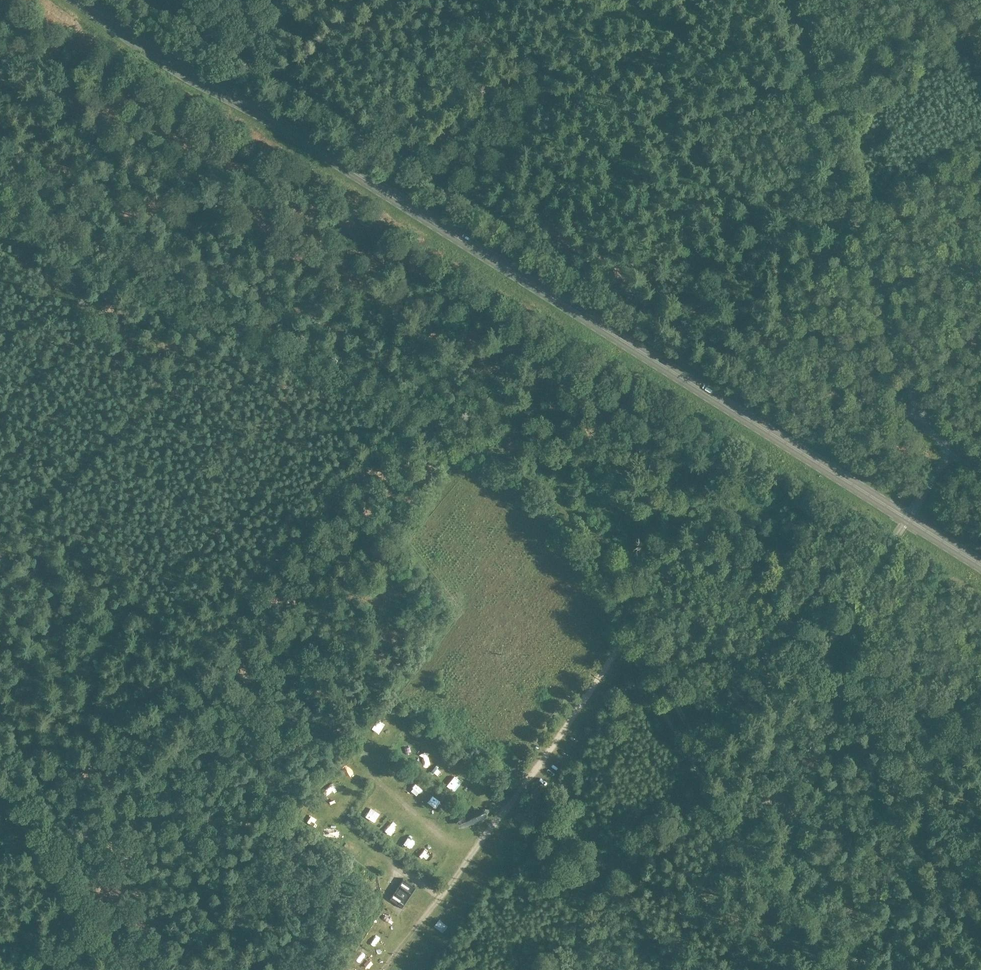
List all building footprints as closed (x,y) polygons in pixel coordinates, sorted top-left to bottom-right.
[(373,735),(384,742),(387,736),(377,730),(373,735)] [(366,768),(370,762),(360,756),(356,761),(366,768)] [(454,775),(464,777),(466,769),(456,767),(454,775)] [(389,777),(395,786),(401,782),(395,773),(389,777)] [(425,805),(429,799),(415,790),(411,797),(425,805)] [(478,808),(459,819),(465,830),(486,819),(490,810),(478,808)] [(377,825),(382,816),(375,812),(369,822),(377,825)] [(503,840),(510,835),(506,830),(499,835),(503,840)] [(417,860),(420,854),(409,848),(406,853),(417,860)] [(435,873),(440,865),(435,862),(430,870),(435,873)] [(403,909),(417,888),(403,878),(389,900),(403,909)] [(392,939),(394,933),(385,931),(383,936),(392,939)]
